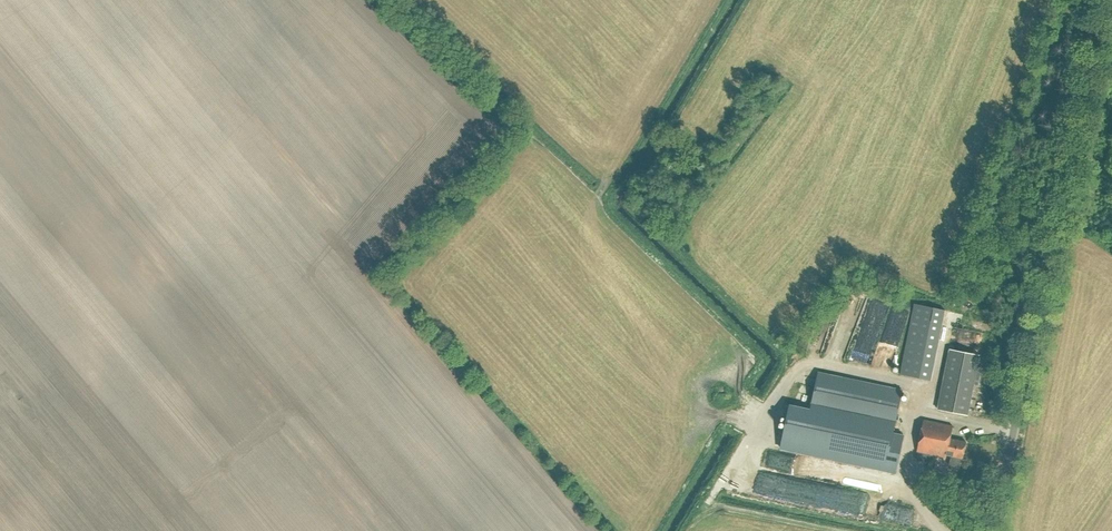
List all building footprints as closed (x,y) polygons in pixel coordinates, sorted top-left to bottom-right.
[(931,380),(942,323),(945,310),(940,309),(937,308),(914,304),(911,317),(900,374),(931,380)] [(951,348),(938,412),(968,418),(975,384),(978,384),(981,367),(978,367),(981,354),(951,348)] [(902,391),(817,372),(811,406),(788,403),(779,448),(896,474),(904,434),(892,431),(902,391)] [(946,454),(963,458),(966,441),(950,438),(952,426),(923,419),(916,451),(945,457),(946,454)] [(939,475),(932,474),(930,483),(937,485),(939,475)] [(872,514),(879,503),(869,497),(862,507),(872,514)]
